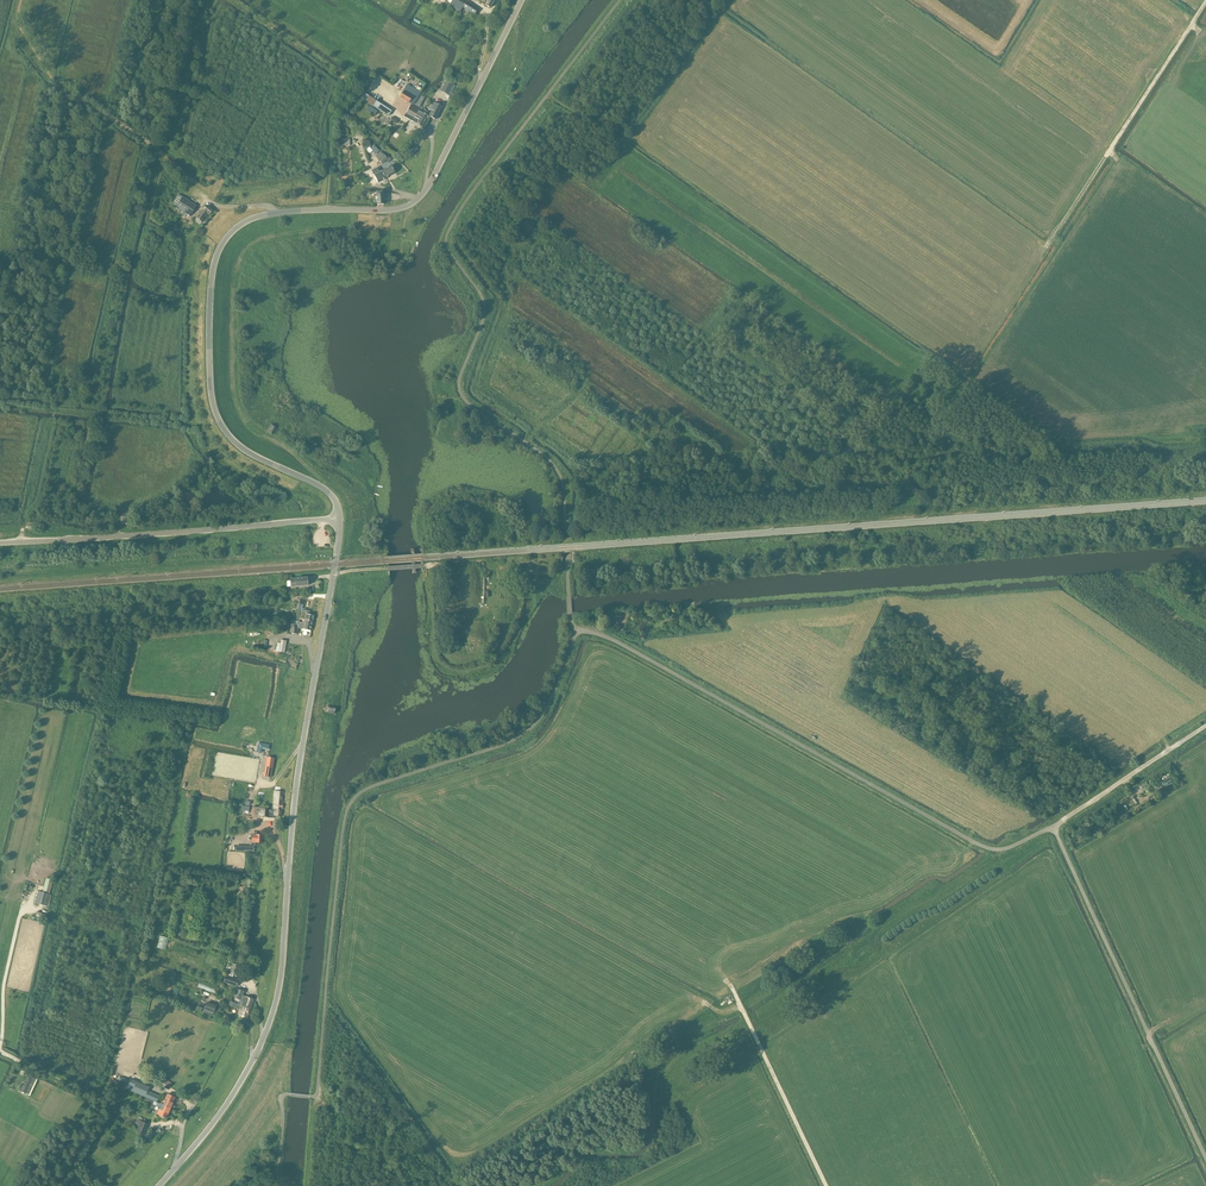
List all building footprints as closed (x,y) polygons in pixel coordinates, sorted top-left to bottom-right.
[(449,6),(459,12),(462,8),(466,2),(463,0),(453,0),(449,6)] [(466,2),(462,8),(474,14),(477,8),(466,2)] [(446,81),(441,91),(448,95),(453,84),(446,81)] [(413,105),(418,95),(405,87),(399,97),(408,103),(409,102),(413,105)] [(371,102),(370,104),(388,116),(392,111),(369,96),(367,100),(371,102)] [(421,96),(415,105),(419,107),(423,98),(421,96)] [(435,120),(442,107),(434,103),(432,106),(430,105),(429,109),(432,110),(430,114),(429,116),(435,120)] [(430,114),(424,110),(423,112),(425,113),(424,114),(418,111),(419,110),(410,105),(404,117),(417,124),(418,125),(420,126),(421,126),(427,116),(428,117),(430,114)] [(367,106),(365,109),(366,110),(380,121),(384,116),(370,106),(368,107),(367,106)] [(370,149),(376,154),(379,150),(373,145),(370,149)] [(412,155),(417,149),(411,145),(407,150),(412,155)] [(387,158),(381,152),(376,157),(383,163),(387,158)] [(381,171),(385,178),(395,173),(391,166),(381,171)] [(377,182),(385,178),(381,171),(380,172),(377,167),(371,171),(377,182)] [(190,216),(196,206),(182,197),(176,207),(190,216)] [(209,215),(213,211),(206,205),(202,210),(201,213),(197,218),(202,222),(208,214),(209,215)] [(271,424),(266,431),(272,434),(276,428),(271,424)] [(289,580),(290,588),(306,587),(306,579),(289,580)] [(298,610),(296,618),(300,619),(304,620),(314,621),(315,615),(309,614),(309,611),(305,610),(307,600),(301,598),(298,610)] [(290,627),(290,633),(298,634),(298,628),(299,628),(305,629),(311,630),(312,631),(314,621),(304,620),(303,623),(297,622),(297,625),(291,624),(291,626),(290,626),(290,627)] [(287,641),(281,639),(278,652),(284,653),(287,641)] [(258,743),(256,752),(262,753),(263,749),(268,750),(269,745),(258,743)] [(267,757),(264,776),(271,777),(274,758),(267,757)] [(1164,787),(1173,783),(1172,781),(1174,780),(1173,777),(1170,778),(1170,779),(1161,783),(1164,787)] [(275,810),(284,811),(284,800),(285,793),(276,793),(275,810)] [(269,819),(269,820),(275,820),(275,818),(285,818),(284,811),(275,810),(275,812),(269,812),(269,811),(263,811),(263,815),(261,815),(260,816),(260,817),(261,818),(263,818),(263,819),(269,819)] [(261,842),(262,835),(252,834),(251,842),(261,842)] [(38,891),(35,903),(47,905),(50,894),(43,892),(38,891)] [(238,980),(225,976),(223,982),(236,986),(238,980)] [(254,1000),(243,996),(239,995),(237,999),(242,1000),(240,1004),(251,1008),(254,1000)] [(212,1013),(216,1004),(207,1001),(203,1010),(212,1013)] [(251,1008),(240,1004),(230,1001),(229,1005),(241,1009),(240,1011),(239,1010),(237,1014),(248,1018),(251,1008)] [(28,1075),(21,1091),(29,1095),(36,1079),(28,1075)] [(130,1080),(126,1089),(145,1096),(145,1097),(157,1102),(159,1096),(148,1091),(149,1087),(131,1079),(130,1080)] [(161,1103),(160,1104),(161,1104),(163,1105),(171,1108),(173,1103),(175,1097),(171,1095),(167,1094),(163,1104),(161,1103)] [(154,1101),(153,1104),(156,1106),(160,1107),(159,1109),(157,1114),(164,1117),(163,1118),(166,1119),(171,1108),(163,1105),(161,1104),(160,1104),(157,1102),(154,1101)] [(148,1124),(141,1121),(138,1119),(134,1128),(138,1129),(137,1132),(143,1135),(148,1124)]
